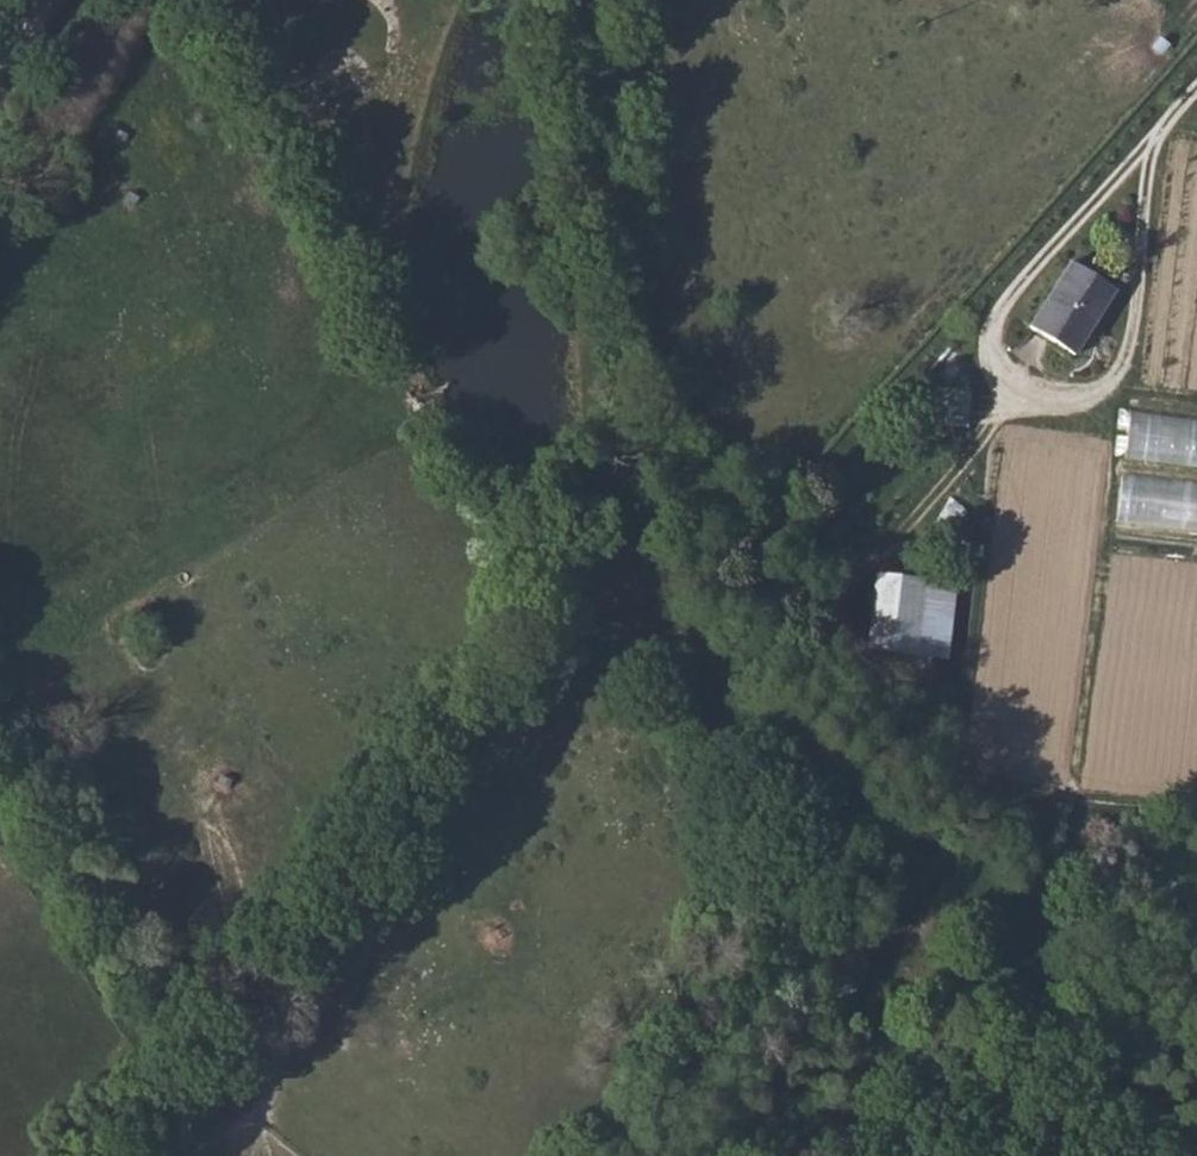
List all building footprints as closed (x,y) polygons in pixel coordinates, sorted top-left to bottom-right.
[(1062,361),(1107,296),(1064,270),(1021,333),(1062,361)] [(1131,412),(1127,456),(1196,462),(1196,417),(1131,412)] [(1120,517),(1196,523),(1196,479),(1123,472),(1120,517)] [(941,579),(912,574),(866,569),(856,634),(856,643),(930,653),(941,579)]
